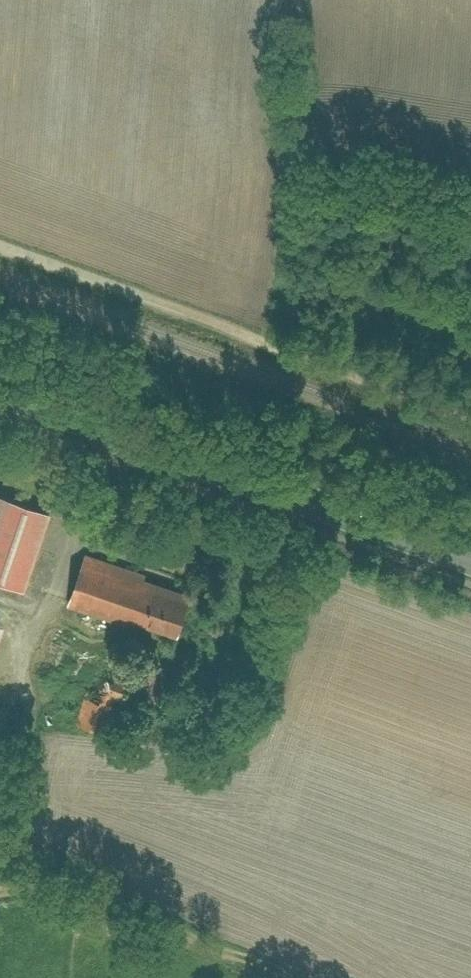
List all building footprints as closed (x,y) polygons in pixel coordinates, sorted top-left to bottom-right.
[(25,592),(52,512),(0,494),(0,584),(25,592)] [(86,555),(67,607),(130,629),(133,620),(181,637),(196,594),(86,555)] [(132,677),(63,653),(55,676),(89,688),(77,724),(104,733),(116,699),(124,702),(132,677)]
